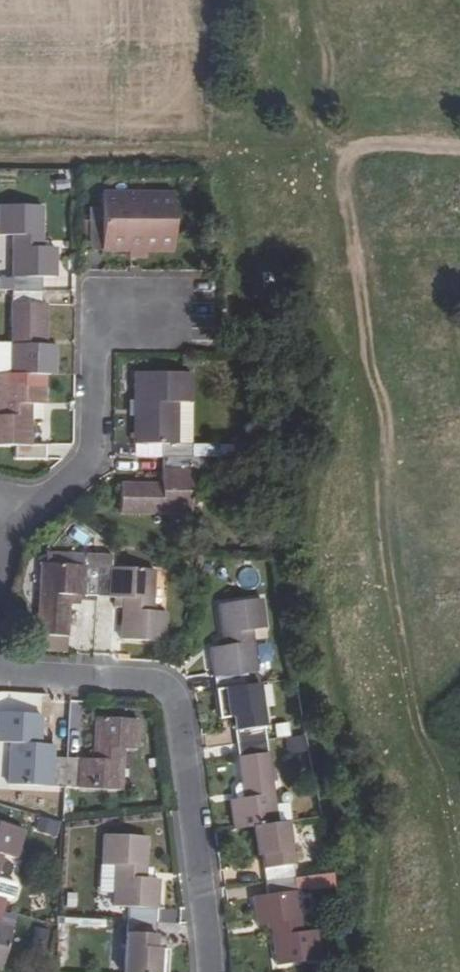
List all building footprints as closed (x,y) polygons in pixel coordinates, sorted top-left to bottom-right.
[(87,220),(87,250),(127,251),(144,251),(171,251),(171,193),(101,192),(100,206),(100,220),(87,220)] [(10,289),(40,290),(40,276),(54,277),(55,247),(39,246),(40,207),(0,206),(0,236),(12,236),(10,289)] [(10,289),(10,374),(44,374),(53,375),(54,345),(39,345),(40,290),(10,289)] [(160,458),(190,458),(205,458),(205,444),(190,444),(175,444),(176,402),(190,402),(190,373),(133,372),(133,443),(161,444),(160,458)] [(12,458),(42,459),(42,446),(28,446),(29,403),(44,404),(44,374),(10,374),(1,374),(0,405),(0,445),(12,445),(12,458)] [(190,444),(190,402),(176,402),(175,444),(190,444)] [(118,483),(118,513),(189,514),(190,472),(205,472),(205,458),(190,458),(160,458),(159,484),(118,483)] [(40,565),(37,637),(68,638),(70,597),(95,598),(96,568),(40,565)] [(121,600),(120,641),(163,643),(164,613),(150,612),(152,571),(96,568),(95,598),(121,600)] [(260,600),(217,606),(222,646),(209,648),(214,691),(228,689),(257,685),(250,632),(264,630),(260,600)] [(232,719),(235,744),(264,741),(257,685),(228,689),(214,691),(218,721),(232,719)] [(7,785),(63,789),(65,759),(55,758),(38,757),(41,717),(0,715),(0,744),(10,745),(7,785)] [(65,759),(63,789),(119,793),(123,751),(137,753),(138,722),(95,720),(92,761),(65,759)] [(228,800),(232,830),(251,828),(275,824),(264,741),(235,744),(242,799),(228,800)] [(56,745),(39,745),(38,757),(55,758),(56,745)] [(261,858),(264,883),(293,878),(285,823),(275,824),(251,828),(255,858),(261,858)] [(4,856),(16,860),(24,833),(0,825),(0,869),(4,856)] [(128,908),(127,921),(157,923),(159,881),(144,879),(147,839),(103,836),(101,866),(116,866),(114,908),(128,908)] [(297,890),(335,888),(335,874),(297,875),(297,890)] [(270,926),(276,966),(319,960),(315,931),(301,934),(293,878),(264,883),(265,896),(251,898),(256,928),(270,926)] [(1,913),(5,900),(13,902),(17,899),(19,889),(17,884),(0,880),(0,913),(1,913)] [(124,971),(166,971),(168,952),(155,951),(157,923),(127,921),(124,971)] [(0,971),(11,929),(0,926),(0,971)]
